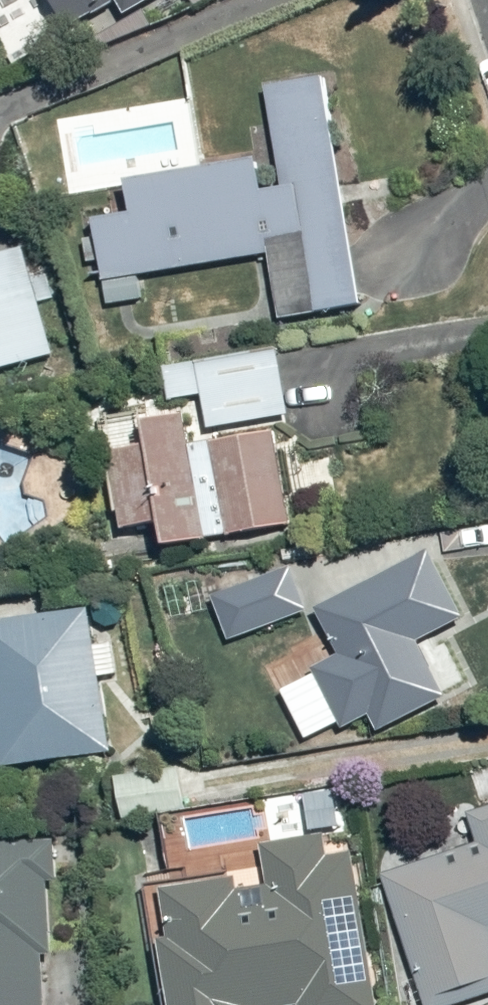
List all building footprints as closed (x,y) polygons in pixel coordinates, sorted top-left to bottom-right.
[(92,219),(104,282),(263,253),(276,322),(363,306),(322,77),(262,88),(280,186),(263,189),(255,147),(202,156),(204,165),(126,179),(132,212),(92,219)] [(0,115),(0,371),(54,355),(39,304),(54,300),(0,115)] [(203,397),(206,427),(285,420),(279,357),(164,367),(167,400),(203,397)] [(158,524),(162,547),(290,525),(274,432),(210,443),(210,449),(188,453),(182,417),(138,424),(141,442),(108,448),(122,531),(158,524)] [(311,667),(340,727),(369,712),(379,731),(445,698),(418,643),(464,620),(428,549),(311,607),(335,655),(311,667)] [(211,598),(228,642),(300,614),(284,571),(211,598)] [(3,765),(114,748),(92,607),(0,621),(0,743),(3,765)] [(113,774),(119,818),(187,809),(181,765),(113,774)] [(429,1004),(442,1004),(487,989),(487,809),(468,816),(477,844),(385,875),(429,1004)] [(168,1004),(290,1004),(294,1004),(382,1004),(353,852),(328,857),(324,836),(260,848),(267,884),(236,890),(233,878),(162,891),(172,941),(156,944),(168,1004)] [(0,840),(0,1004),(46,1004),(43,949),(57,948),(51,837),(0,840)]
